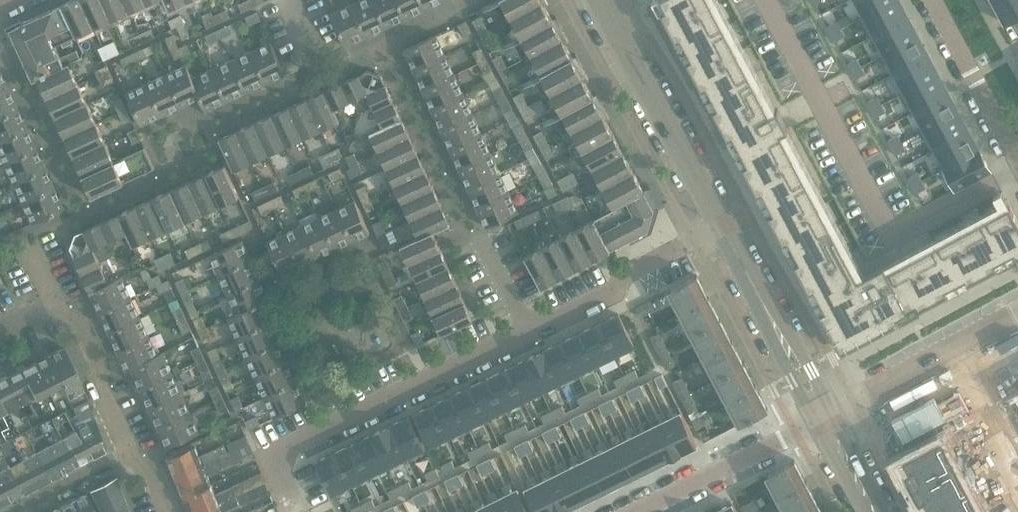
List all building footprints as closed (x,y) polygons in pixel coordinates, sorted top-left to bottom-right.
[(82,0),(77,0),(58,9),(72,38),(94,28),(82,0)] [(102,0),(82,0),(94,28),(111,20),(102,0)] [(124,0),(102,0),(111,20),(129,11),(124,0)] [(145,0),(124,0),(129,11),(147,3),(145,0)] [(187,0),(165,0),(170,12),(189,3),(187,0)] [(251,0),(247,0),(239,4),(243,13),(254,7),(251,0)] [(352,6),(366,36),(385,28),(372,0),(364,0),(352,6)] [(396,0),(372,0),(385,28),(405,18),(396,0)] [(420,0),(396,0),(405,18),(425,9),(420,0)] [(444,0),(420,0),(425,9),(444,0)] [(511,17),(543,0),(502,0),(511,17)] [(544,7),(549,3),(547,0),(543,0),(511,17),(522,37),(552,21),(544,7)] [(729,138),(743,164),(843,351),(900,320),(920,309),(1017,257),(1017,221),(1010,206),(1002,211),(937,245),(934,240),(885,266),(885,264),(859,278),(820,205),(826,202),(787,129),(789,128),(779,109),(777,110),(756,71),(751,74),(712,0),(656,0),(729,138)] [(864,15),(860,17),(860,18),(895,0),(856,0),(864,15)] [(860,18),(870,37),(908,17),(899,0),(895,0),(860,18)] [(1005,22),(1017,15),(1017,0),(1001,0),(995,3),(1005,22)] [(366,36),(352,6),(330,15),(345,46),(366,36)] [(55,45),(63,42),(65,46),(74,42),(72,38),(58,9),(11,31),(34,80),(39,78),(69,63),(82,57),(77,48),(61,56),(55,45)] [(231,18),(227,10),(215,15),(219,23),(231,18)] [(261,21),(257,12),(245,18),(249,27),(261,21)] [(177,27),(185,24),(181,15),(169,21),(173,29),(177,27)] [(219,23),(215,15),(203,20),(208,29),(219,23)] [(488,31),(481,17),(472,21),(480,36),(488,31)] [(908,17),(870,37),(871,38),(875,36),(885,54),(918,37),(908,17)] [(472,33),(466,21),(458,26),(465,37),(472,33)] [(531,55),(567,36),(564,31),(559,34),(552,21),(522,37),(531,55)] [(837,21),(828,26),(831,34),(841,29),(837,21)] [(191,37),(185,24),(177,27),(183,40),(191,37)] [(233,34),(229,25),(217,31),(221,39),(233,34)] [(155,37),(152,28),(140,34),(144,42),(155,37)] [(841,29),(831,34),(835,41),(845,36),(841,29)] [(221,39),(217,31),(205,36),(209,45),(221,39)] [(494,41),(488,31),(480,36),(486,46),(494,41)] [(144,42),(140,34),(128,39),(132,48),(144,42)] [(179,48),(173,35),(166,39),(171,51),(179,48)] [(446,55),(437,35),(436,35),(415,45),(406,50),(415,69),(446,55)] [(571,57),(567,48),(564,44),(569,41),(567,36),(531,55),(541,74),(571,57)] [(918,37),(885,54),(895,73),(928,56),(918,37)] [(285,72),(270,40),(250,50),(264,82),(285,72)] [(120,53),(115,43),(106,47),(111,58),(120,53)] [(111,58),(106,47),(105,46),(99,49),(104,61),(111,58)] [(187,54),(184,46),(179,48),(171,51),(175,60),(187,54)] [(148,57),(144,48),(132,54),(136,62),(148,57)] [(486,60),(480,48),(472,53),(478,64),(486,60)] [(264,82),(250,50),(230,59),(245,91),(264,82)] [(136,62),(132,54),(121,59),(125,68),(136,62)] [(455,75),(446,55),(415,69),(424,89),(455,75)] [(508,67),(501,55),(493,59),(499,72),(508,67)] [(928,56),(895,73),(904,92),(900,94),(901,95),(938,75),(928,56)] [(552,94),(587,74),(584,69),(579,71),(571,57),(541,74),(552,94)] [(245,91),(230,59),(210,68),(225,100),(245,91)] [(857,59),(848,64),(852,72),(861,67),(857,59)] [(492,71),(486,60),(478,64),(484,75),(492,71)] [(79,84),(69,63),(39,78),(48,98),(79,84)] [(200,96),(191,77),(193,76),(187,64),(166,73),(181,105),(199,97),(200,96)] [(111,73),(107,66),(95,71),(99,79),(111,73)] [(514,79),(508,67),(499,72),(506,84),(514,79)] [(861,67),(852,72),(856,79),(865,74),(861,67)] [(225,100),(210,68),(193,76),(191,77),(200,96),(199,97),(205,110),(225,100)] [(360,114),(376,74),(368,72),(325,92),(334,111),(355,102),(360,114)] [(0,73),(0,95),(8,91),(0,73)] [(114,81),(111,73),(99,79),(102,87),(114,81)] [(181,105),(166,73),(146,83),(161,114),(181,105)] [(403,119),(383,76),(376,74),(360,114),(374,108),(383,128),(403,119)] [(593,97),(584,82),(589,79),(587,74),(552,94),(563,114),(593,97)] [(464,95),(455,75),(424,89),(433,109),(464,95)] [(938,75),(901,95),(911,114),(948,94),(938,75)] [(161,114),(146,83),(127,92),(141,124),(161,114)] [(88,103),(79,84),(48,98),(58,118),(88,103)] [(493,91),(499,102),(507,98),(501,87),(493,91)] [(8,91),(0,95),(0,118),(17,110),(8,91)] [(340,123),(334,111),(325,92),(308,100),(322,132),(340,123)] [(528,105),(521,93),(513,97),(520,110),(528,105)] [(948,94),(911,114),(911,115),(916,112),(925,130),(920,132),(921,133),(959,113),(948,94)] [(473,114),(464,95),(433,109),(442,129),(473,114)] [(573,132),(607,112),(604,107),(599,110),(593,97),(563,114),(573,132)] [(878,97),(868,102),(872,110),(882,105),(878,97)] [(127,109),(122,98),(113,101),(119,113),(127,109)] [(507,98),(499,102),(505,113),(513,109),(507,98)] [(322,132),(308,100),(290,108),(305,140),(322,132)] [(97,123),(88,103),(58,118),(67,137),(97,123)] [(535,117),(528,105),(520,110),(526,122),(535,117)] [(882,105),(872,110),(876,117),(886,112),(882,105)] [(305,140),(290,108),(272,116),(287,148),(305,140)] [(133,120),(127,109),(119,113),(124,124),(133,120)] [(17,110),(0,118),(0,142),(26,130),(17,110)] [(613,135),(605,120),(610,117),(607,112),(573,132),(583,151),(613,135)] [(959,113),(921,133),(931,152),(969,132),(959,113)] [(482,134),(473,114),(442,129),(451,148),(482,134)] [(287,148),(272,116),(256,124),(271,155),(287,148)] [(411,137),(403,119),(383,128),(370,135),(377,152),(411,137)] [(106,142),(97,123),(67,137),(76,156),(106,142)] [(271,155),(256,124),(238,132),(252,164),(271,155)] [(528,136),(522,125),(513,129),(519,141),(528,136)] [(142,140),(136,128),(128,132),(133,144),(142,140)] [(26,130),(0,142),(0,157),(3,164),(35,150),(26,130)] [(548,143),(542,131),(533,136),(540,148),(548,143)] [(252,164),(238,132),(219,141),(234,172),(252,164)] [(969,132),(931,152),(931,153),(936,151),(945,169),(980,150),(979,149),(978,150),(969,132)] [(491,154),(482,134),(451,148),(460,168),(491,154)] [(623,153),(613,135),(583,151),(593,170),(623,153)] [(898,135),(888,140),(892,148),(902,143),(898,135)] [(534,147),(528,136),(519,141),(525,152),(534,147)] [(418,153),(411,137),(377,152),(385,168),(418,153)] [(115,161),(106,142),(76,156),(85,175),(115,161)] [(555,156),(548,143),(540,148),(547,160),(555,156)] [(902,143),(892,148),(897,155),(906,150),(902,143)] [(155,168),(145,147),(115,161),(125,182),(155,168)] [(343,157),(340,151),(340,149),(329,154),(332,162),(343,157)] [(44,169),(35,150),(3,164),(12,184),(44,169)] [(980,150),(945,169),(956,189),(991,170),(980,150)] [(427,171),(418,153),(385,168),(394,187),(427,171)] [(633,172),(623,153),(593,170),(603,188),(633,172)] [(332,162),(329,154),(320,158),(326,170),(334,167),(332,162)] [(359,166),(354,154),(346,158),(351,169),(359,166)] [(500,174),(491,154),(460,168),(469,188),(500,174)] [(125,182),(115,161),(85,175),(95,196),(125,182)] [(534,168),(539,178),(548,174),(543,163),(534,168)] [(239,198),(224,166),(206,175),(221,206),(239,198)] [(314,174),(310,166),(298,171),(303,180),(314,174)] [(362,174),(359,166),(351,169),(347,171),(351,179),(362,174)] [(53,189),(44,169),(12,184),(21,204),(53,189)] [(345,178),(341,169),(328,174),(332,183),(345,178)] [(298,171),(287,176),(291,185),(303,180),(298,171)] [(435,189),(427,171),(394,187),(401,204),(435,189)] [(643,191),(633,172),(603,188),(613,208),(643,191)] [(561,186),(576,178),(573,173),(557,181),(561,186)] [(918,173),(909,179),(913,186),(922,181),(918,173)] [(509,193),(500,174),(469,188),(478,208),(509,193)] [(554,185),(548,174),(539,178),(546,190),(554,185)] [(221,206),(206,175),(189,183),(204,214),(221,206)] [(580,184),(576,178),(561,186),(564,192),(580,184)] [(320,188),(316,179),(305,185),(308,193),(320,188)] [(922,181),(913,186),(917,194),(926,188),(922,181)] [(279,190),(275,182),(263,188),(266,196),(279,190)] [(204,214),(189,183),(172,190),(186,222),(204,214)] [(308,193),(305,185),(293,190),(297,199),(308,193)] [(370,198),(364,186),(356,190),(362,201),(370,198)] [(266,196),(263,188),(252,193),(256,201),(266,196)] [(62,209),(53,189),(21,204),(30,224),(62,209)] [(443,206),(435,189),(401,204),(410,222),(443,206)] [(186,222),(172,190),(154,199),(169,230),(186,222)] [(648,231),(654,211),(643,191),(613,208),(614,210),(613,210),(629,241),(648,231)] [(518,213),(509,193),(478,208),(487,228),(518,213)] [(285,204),(281,195),(270,201),(274,209),(285,204)] [(575,208),(569,196),(561,199),(567,212),(575,208)] [(375,208),(370,198),(362,201),(367,213),(375,208)] [(169,230),(154,199),(137,207),(152,238),(169,230)] [(567,212),(561,199),(553,203),(559,215),(567,212)] [(274,209),(270,201),(258,206),(262,215),(274,209)] [(370,235),(355,203),(338,210),(353,243),(370,235)] [(452,225),(443,206),(410,222),(417,237),(418,239),(433,232),(434,234),(452,225)] [(152,238),(137,207),(119,215),(127,234),(133,246),(152,238)] [(353,243),(338,210),(320,219),(335,251),(353,243)] [(542,219),(538,210),(526,216),(530,224),(542,219)] [(629,241),(613,210),(594,220),(611,251),(629,241)] [(107,243),(127,234),(119,215),(77,234),(73,242),(113,257),(107,243)] [(530,224),(526,216),(514,221),(519,229),(530,224)] [(335,251),(320,219),(303,227),(318,259),(335,251)] [(386,232),(380,220),(372,224),(378,236),(386,232)] [(611,251),(594,220),(593,221),(577,230),(593,260),(611,251)] [(236,237),(252,230),(249,223),(244,226),(243,224),(232,229),(236,237)] [(318,259),(303,227),(285,235),(300,267),(318,259)] [(236,237),(232,229),(220,234),(224,243),(236,237)] [(593,260),(577,230),(560,239),(576,269),(593,260)] [(392,244),(386,232),(378,236),(383,248),(392,244)] [(441,249),(434,234),(433,232),(418,239),(417,237),(400,245),(409,264),(441,249)] [(300,267),(285,235),(267,243),(281,275),(300,267)] [(576,269),(560,239),(543,248),(559,278),(576,269)] [(213,248),(208,240),(197,245),(201,253),(213,248)] [(251,261),(242,241),(211,255),(220,276),(251,261)] [(109,283),(100,263),(113,257),(73,242),(70,247),(90,291),(109,283)] [(201,253),(197,245),(185,250),(189,259),(201,253)] [(559,278),(543,248),(525,257),(541,288),(559,278)] [(449,267),(441,249),(409,264),(417,282),(449,267)] [(176,264),(171,253),(160,257),(166,269),(176,264)] [(160,257),(155,260),(160,272),(166,269),(160,257)] [(261,281),(251,261),(220,276),(229,295),(261,281)] [(392,272),(387,261),(378,264),(384,276),(392,272)] [(457,284),(449,267),(417,282),(425,299),(457,284)] [(398,284),(392,272),(384,276),(389,288),(398,284)] [(163,283),(159,275),(147,280),(151,289),(157,286),(163,283)] [(132,297),(122,276),(109,283),(90,291),(100,311),(132,297)] [(708,299),(696,276),(670,290),(682,313),(708,299)] [(190,289),(185,278),(176,282),(181,293),(190,289)] [(172,289),(168,280),(163,283),(157,286),(161,294),(172,289)] [(270,302),(261,281),(229,295),(238,314),(238,315),(261,305),(262,306),(270,302)] [(466,302),(457,284),(425,299),(433,317),(466,302)] [(199,309),(190,289),(181,293),(190,313),(199,309)] [(408,307),(403,295),(394,299),(400,311),(408,307)] [(141,317),(132,297),(100,311),(109,332),(141,317)] [(720,321),(708,299),(682,313),(694,335),(720,321)] [(657,309),(652,300),(645,304),(649,313),(657,309)] [(474,320),(466,302),(433,317),(442,334),(474,320)] [(649,313),(645,304),(635,308),(640,318),(649,313)] [(270,324),(262,306),(261,305),(238,315),(238,314),(228,318),(238,339),(270,324)] [(187,319),(181,307),(173,311),(179,323),(187,319)] [(414,318),(408,307),(400,311),(405,322),(414,318)] [(619,314),(600,324),(615,355),(634,346),(619,314)] [(207,328),(202,316),(193,320),(199,332),(207,328)] [(150,337),(141,317),(109,332),(119,352),(150,337)] [(192,330),(187,319),(179,323),(184,334),(192,330)] [(732,343),(720,321),(694,335),(706,357),(732,343)] [(279,344),(270,324),(238,339),(247,358),(279,344)] [(600,324),(581,333),(597,364),(615,355),(600,324)] [(213,341),(207,328),(199,332),(205,345),(213,341)] [(425,342),(419,331),(411,334),(416,346),(425,342)] [(581,333),(563,342),(578,373),(597,364),(581,333)] [(664,341),(660,333),(650,338),(654,346),(664,341)] [(158,355),(150,337),(119,352),(127,370),(131,368),(158,355)] [(668,349),(664,341),(654,346),(659,354),(668,349)] [(563,342),(545,350),(560,382),(578,373),(563,342)] [(744,366),(732,343),(706,357),(718,380),(744,366)] [(288,363),(279,344),(247,358),(256,378),(288,363)] [(205,358),(199,346),(191,351),(197,362),(205,358)] [(49,355),(74,406),(87,399),(83,390),(78,375),(63,348),(49,355)] [(226,368),(217,349),(209,353),(217,372),(226,368)] [(672,357),(668,349),(659,354),(663,362),(672,357)] [(545,350),(526,359),(542,391),(560,382),(545,350)] [(172,374),(162,353),(158,355),(131,368),(141,388),(172,374)] [(74,406),(49,355),(35,362),(49,390),(60,412),(68,408),(74,406)] [(676,365),(672,357),(663,362),(667,370),(676,365)] [(210,370),(205,358),(197,362),(202,373),(210,370)] [(60,412),(49,390),(35,362),(21,369),(46,419),(51,417),(56,414),(60,412)] [(298,383),(288,363),(256,378),(266,398),(298,383)] [(756,388),(744,366),(718,380),(730,402),(756,388)] [(232,380),(226,368),(217,372),(223,384),(232,380)] [(46,419),(21,369),(8,376),(22,404),(29,400),(34,410),(27,413),(33,426),(37,423),(46,419)] [(636,370),(625,375),(629,383),(639,378),(636,370)] [(181,393),(172,374),(141,388),(150,408),(181,393)] [(664,374),(656,377),(660,388),(668,384),(664,374)] [(625,375),(614,381),(618,388),(629,383),(625,375)] [(22,404),(8,376),(0,380),(0,394),(13,420),(20,432),(24,430),(33,426),(27,413),(19,417),(14,407),(22,404)] [(687,386),(682,378),(673,382),(677,391),(687,386)] [(306,403),(298,383),(266,398),(275,418),(306,403)] [(640,385),(634,388),(639,399),(646,395),(640,385)] [(223,397),(218,386),(209,390),(214,401),(223,397)] [(691,394),(687,386),(677,391),(681,399),(691,394)] [(599,388),(588,394),(592,401),(602,395),(599,388)] [(634,388),(627,391),(633,402),(639,399),(634,388)] [(768,411),(756,388),(730,402),(741,424),(768,411)] [(190,412),(181,393),(150,408),(159,427),(190,412)] [(10,437),(20,432),(13,420),(0,394),(0,414),(2,413),(9,425),(1,429),(6,439),(10,437)] [(588,394),(578,399),(581,406),(592,401),(588,394)] [(695,402),(691,394),(681,399),(685,406),(695,402)] [(244,408),(238,396),(231,400),(236,412),(244,408)] [(228,409),(223,397),(214,401),(220,413),(228,409)] [(613,399),(606,402),(611,412),(618,409),(613,399)] [(606,402),(599,406),(605,416),(611,412),(606,402)] [(699,409),(695,402),(685,406),(689,414),(699,409)] [(562,406),(552,412),(555,419),(566,414),(562,406)] [(713,410),(702,415),(707,424),(717,418),(713,410)] [(68,418),(72,427),(88,459),(106,450),(91,411),(83,415),(81,411),(68,418)] [(199,433),(190,412),(159,427),(168,447),(199,433)] [(552,412),(541,417),(545,424),(555,419),(552,412)] [(682,412),(667,420),(682,453),(698,445),(682,412)] [(1012,412),(1003,417),(1006,424),(1016,419),(1012,412)] [(584,413),(578,416),(583,426),(590,423),(584,413)] [(51,417),(57,429),(76,466),(88,459),(72,427),(65,431),(56,414),(51,417)] [(707,424),(702,415),(692,420),(697,430),(707,424)] [(261,424),(257,416),(245,421),(249,430),(261,424)] [(410,416),(392,425),(407,457),(425,448),(410,416)] [(578,416),(571,419),(577,429),(583,426),(578,416)] [(987,416),(977,422),(981,430),(991,424),(987,416)] [(76,466),(57,429),(51,417),(46,419),(37,423),(48,445),(63,473),(76,466)] [(1006,424),(1011,432),(1017,428),(1017,423),(1016,419),(1006,424)] [(667,420),(652,427),(668,459),(682,453),(667,420)] [(63,473),(48,445),(37,423),(33,426),(24,430),(31,443),(49,479),(63,473)] [(526,424),(515,430),(519,437),(529,432),(526,424)] [(392,425),(373,434),(388,466),(407,457),(392,425)] [(557,426),(550,430),(555,440),(562,436),(557,426)] [(652,427),(639,434),(654,466),(668,459),(652,427)] [(49,479),(31,443),(24,430),(20,432),(10,437),(21,459),(35,487),(49,479)] [(515,430),(505,435),(508,442),(519,437),(515,430)] [(550,430),(544,433),(549,443),(555,440),(550,430)] [(373,434),(354,443),(370,475),(388,466),(373,434)] [(639,434),(625,441),(640,473),(654,466),(639,434)] [(177,476),(250,446),(246,435),(218,448),(201,455),(197,446),(196,446),(194,442),(171,452),(173,456),(169,458),(177,476)] [(900,461),(927,511),(989,511),(954,446),(948,435),(943,438),(937,441),(934,443),(914,453),(911,455),(901,460),(900,461)] [(21,459),(10,437),(6,439),(0,442),(0,452),(21,494),(35,487),(21,459)] [(528,440),(522,443),(527,453),(533,450),(528,440)] [(625,441),(611,448),(626,480),(640,473),(625,441)] [(489,442),(479,448),(482,455),(493,450),(489,442)] [(354,443),(336,452),(352,484),(370,475),(354,443)] [(522,443),(515,447),(520,457),(527,453),(522,443)] [(209,474),(225,467),(254,454),(250,446),(177,476),(185,495),(213,484),(209,474)] [(479,448),(468,453),(471,459),(472,460),(482,455),(479,448)] [(611,448),(597,454),(612,487),(626,480),(611,448)] [(0,452),(0,484),(8,500),(21,494),(0,452)] [(336,452),(317,462),(333,493),(352,484),(336,452)] [(597,454),(582,461),(598,494),(612,487),(597,454)] [(491,458),(485,461),(490,472),(496,469),(491,458)] [(452,461),(441,466),(444,473),(455,467),(452,461)] [(485,461),(478,465),(483,475),(490,472),(485,461)] [(582,461),(568,468),(584,501),(598,494),(582,461)] [(805,484),(794,462),(768,475),(780,498),(805,484)] [(568,468),(554,475),(570,508),(584,501),(568,468)] [(436,469),(425,474),(429,481),(439,475),(436,469)] [(266,484),(262,474),(233,486),(217,493),(213,484),(185,495),(192,511),(198,511),(266,484)] [(459,474),(452,478),(457,488),(464,485),(459,474)] [(541,482),(555,511),(561,511),(570,508),(554,475),(541,482)] [(118,478),(91,492),(102,511),(130,511),(118,478)] [(452,478),(446,481),(451,491),(457,488),(452,478)] [(409,482),(399,487),(402,494),(413,489),(409,482)] [(526,489),(537,511),(555,511),(541,482),(526,489)] [(0,484),(0,505),(8,500),(0,484)] [(241,505),(269,493),(266,484),(198,511),(224,511),(223,511),(241,505)] [(805,484),(780,498),(787,511),(807,511),(817,506),(805,484)] [(399,487),(388,492),(391,499),(402,494),(399,487)] [(502,497),(509,511),(532,511),(520,488),(502,497)] [(427,490),(420,494),(425,504),(432,501),(427,490)] [(87,494),(74,501),(79,511),(96,511),(87,494)] [(420,494),(414,497),(419,507),(425,504),(420,494)] [(485,505),(489,511),(509,511),(502,497),(485,505)] [(756,499),(748,503),(754,511),(755,511),(762,508),(756,499)] [(362,505),(365,511),(366,511),(376,507),(372,500),(362,505)] [(62,511),(79,511),(74,501),(60,508),(62,511)] [(748,503),(740,508),(743,511),(754,511),(748,503)]
